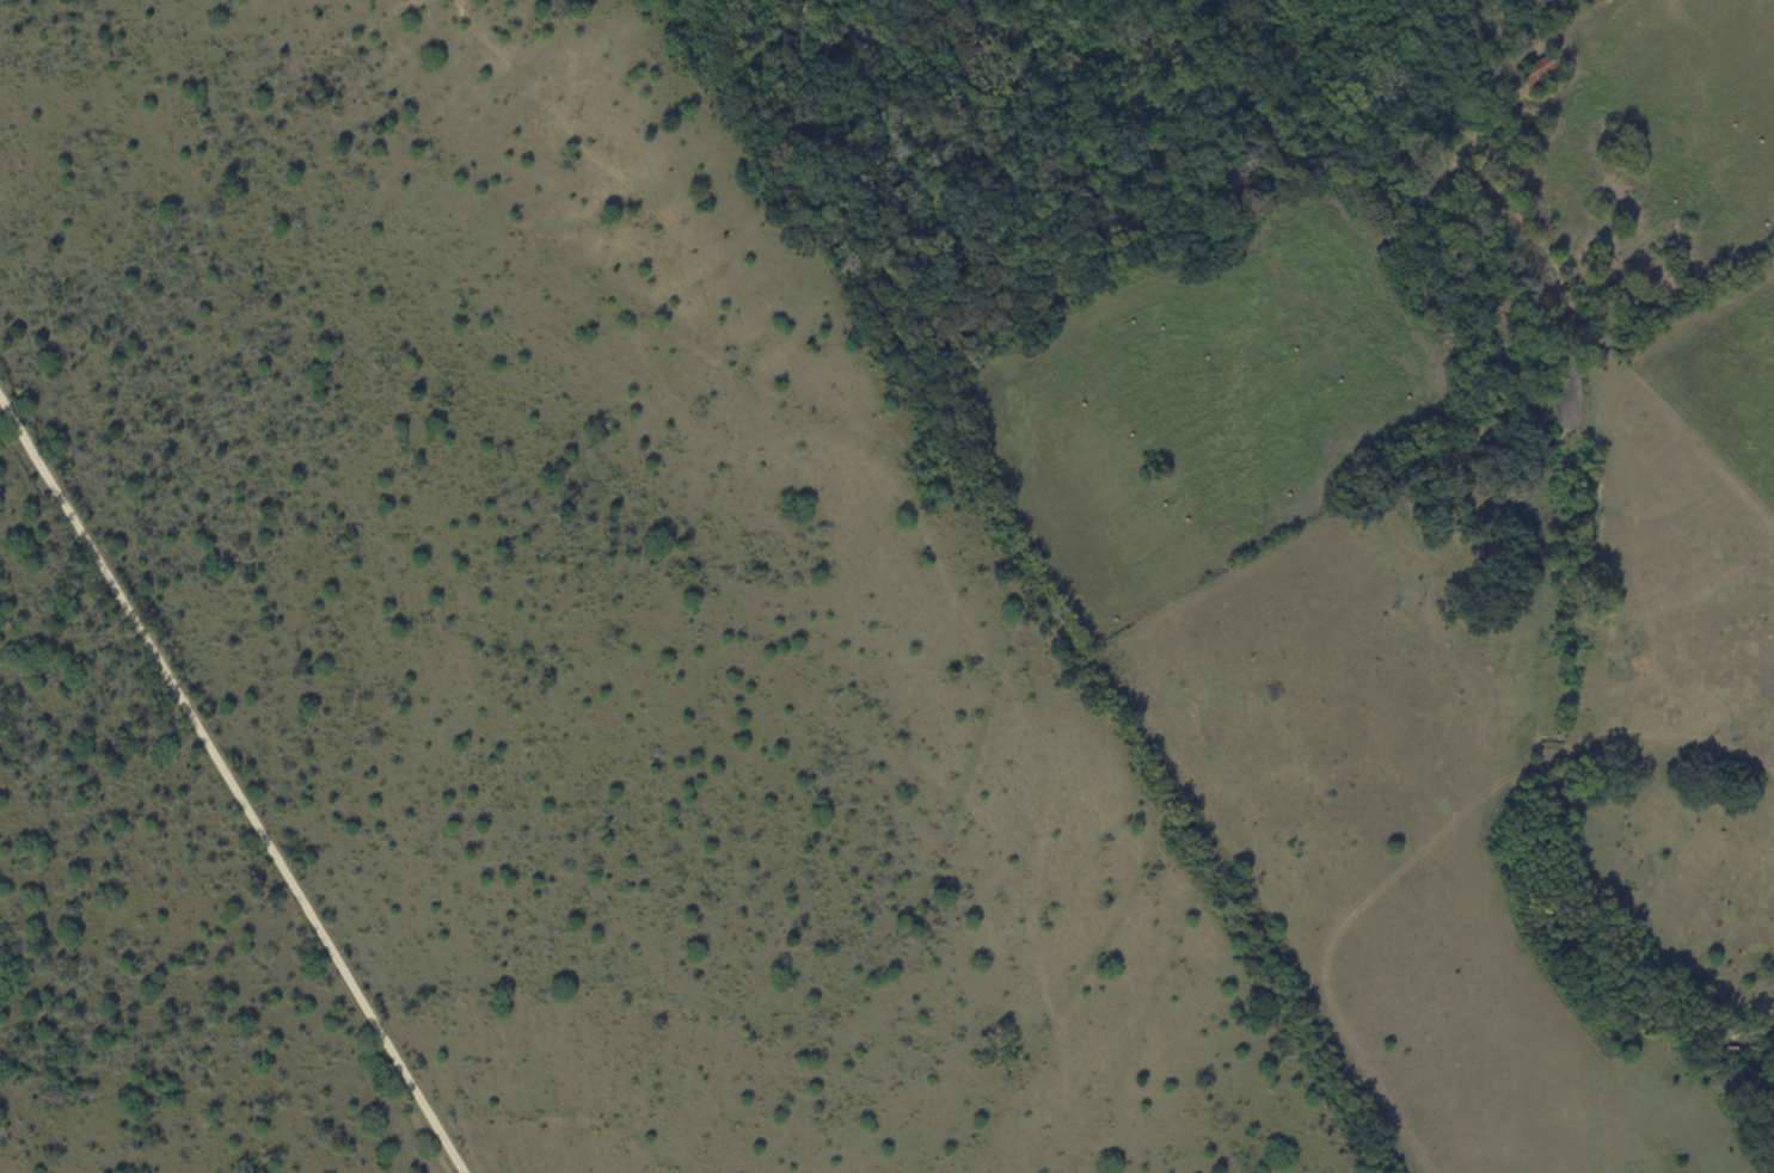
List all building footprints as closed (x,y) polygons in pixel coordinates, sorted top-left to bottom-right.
[(1519,68),(1526,87),(1562,72),(1554,53),(1519,68)]
